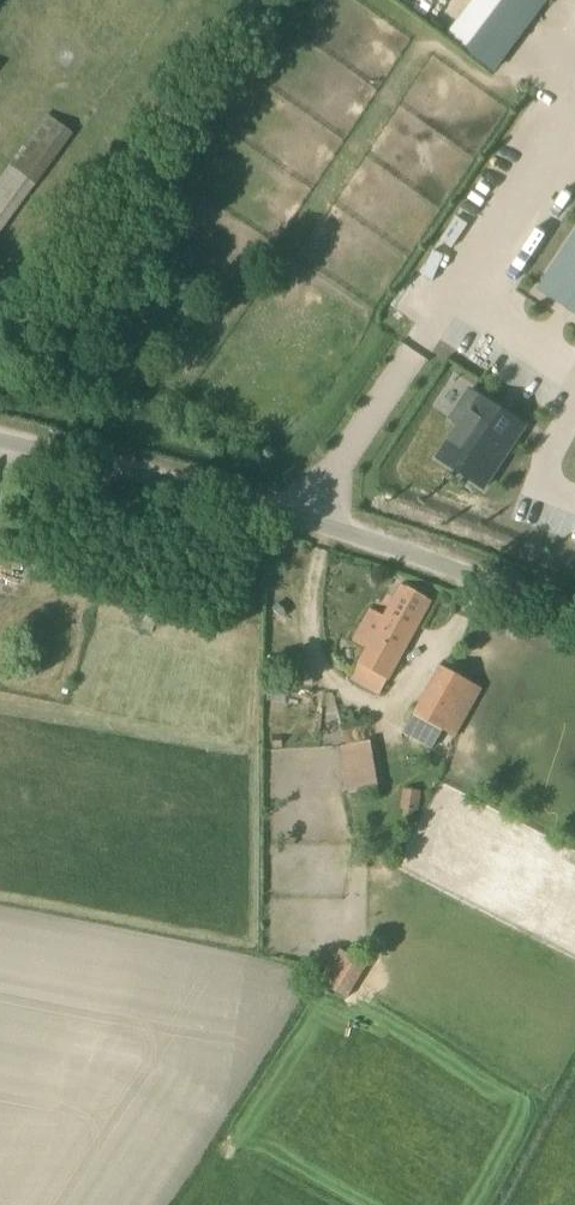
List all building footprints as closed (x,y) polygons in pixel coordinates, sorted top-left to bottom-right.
[(469,52),(508,0),(477,0),(449,38),(469,52)] [(469,52),(498,74),(554,0),(508,0),(469,52)] [(36,182),(37,184),(74,133),(48,113),(11,163),(0,179),(0,232),(36,182)] [(543,291),(574,312),(574,244),(543,291)] [(484,488),(526,425),(471,389),(451,418),(460,424),(438,458),(484,488)] [(380,695),(432,601),(403,584),(385,616),(371,608),(353,641),(367,648),(351,679),(380,695)] [(455,737),(482,688),(441,666),(414,714),(403,733),(432,749),(443,730),(455,737)] [(346,741),(372,738),(371,725),(345,729),(346,741)] [(379,788),(371,740),(341,745),(349,793),(379,788)] [(404,787),(400,807),(404,808),(402,817),(415,820),(417,810),(419,810),(423,790),(404,787)] [(352,998),(370,961),(339,946),(321,983),(352,998)]
